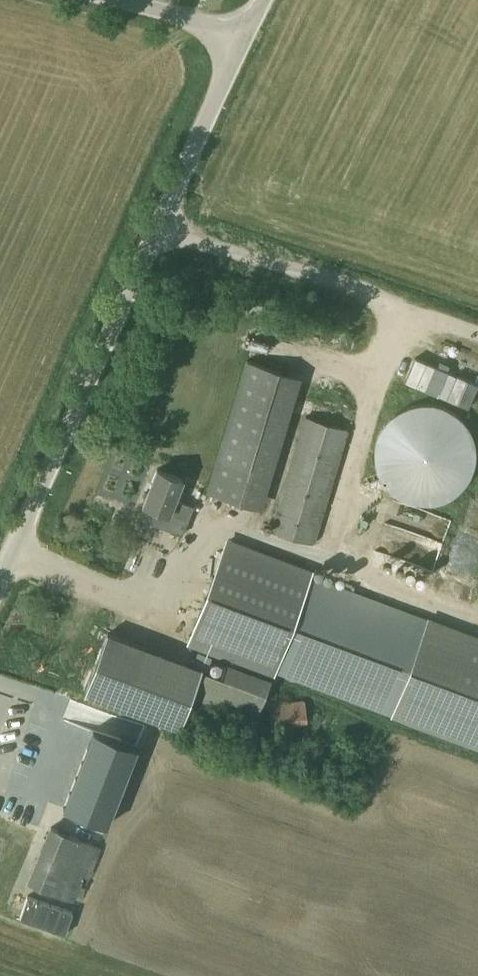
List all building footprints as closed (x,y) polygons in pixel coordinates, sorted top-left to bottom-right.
[(264,300),(207,491),(318,524),(375,332),(264,300)] [(409,385),(474,407),(477,394),(477,382),(417,362),(409,385)] [(430,402),(424,402),(417,402),(411,404),(405,406),(399,409),(394,413),(389,417),(384,422),(381,427),(378,433),(376,439),(374,445),(374,452),(374,458),(375,465),(377,471),(379,477),(382,482),(386,487),(391,492),(396,496),(402,499),(408,502),(414,504),(420,505),(427,505),(433,504),(440,503),(446,501),(451,498),(457,494),(462,490),(466,485),(470,480),(473,474),(475,468),(476,461),(477,455),(477,449),(476,442),(474,436),(471,430),(468,424),(464,419),(459,415),(454,411),(449,407),(443,405),(437,403),(430,402)] [(194,506),(176,498),(184,479),(158,469),(145,503),(170,513),(170,512),(188,519),(194,506)] [(275,671),(311,575),(312,573),(228,541),(190,641),(275,673),(275,671)] [(281,676),(415,726),(477,750),(477,640),(451,630),(317,579),(281,676)] [(146,647),(108,633),(86,693),(123,707),(146,647)] [(206,661),(192,694),(249,719),(264,686),(206,661)] [(308,723),(305,699),(269,703),(272,726),(308,723)] [(96,727),(65,805),(110,822),(140,744),(96,727)] [(98,844),(52,826),(29,881),(76,900),(98,844)]
